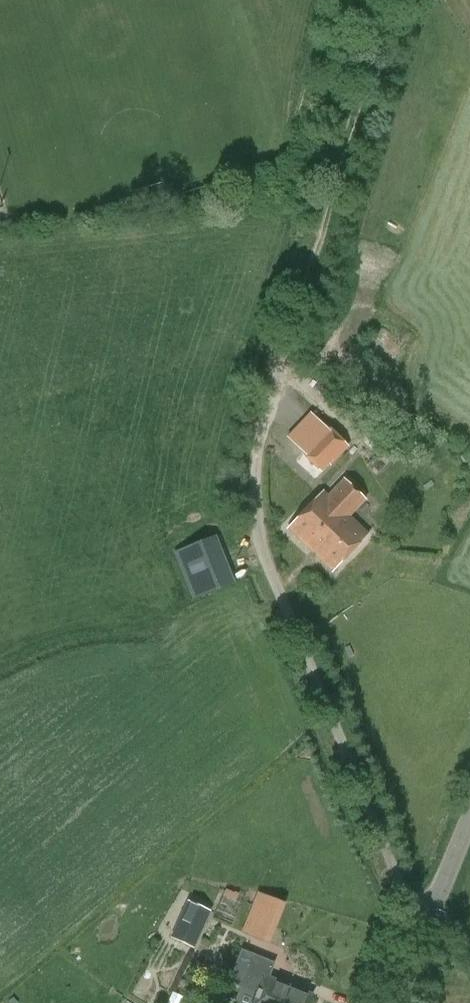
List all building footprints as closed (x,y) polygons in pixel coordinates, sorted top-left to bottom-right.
[(280,451),(307,479),(346,436),(320,409),(280,451)] [(322,491),(287,528),(295,536),(332,571),(366,536),(367,534),(346,514),(362,497),(360,495),(343,479),(326,497),(322,493),(323,492),(322,491)] [(191,598),(234,582),(216,536),(173,553),(191,598)] [(258,890),(247,934),(279,942),(290,899),(258,890)] [(194,949),(211,911),(187,900),(175,926),(169,923),(165,932),(172,935),(171,938),(194,949)] [(268,978),(273,964),(242,951),(229,982),(243,988),(237,1002),(309,1002),(312,995),(268,978)] [(174,993),(170,1002),(180,1002),(183,997),(174,993)]
